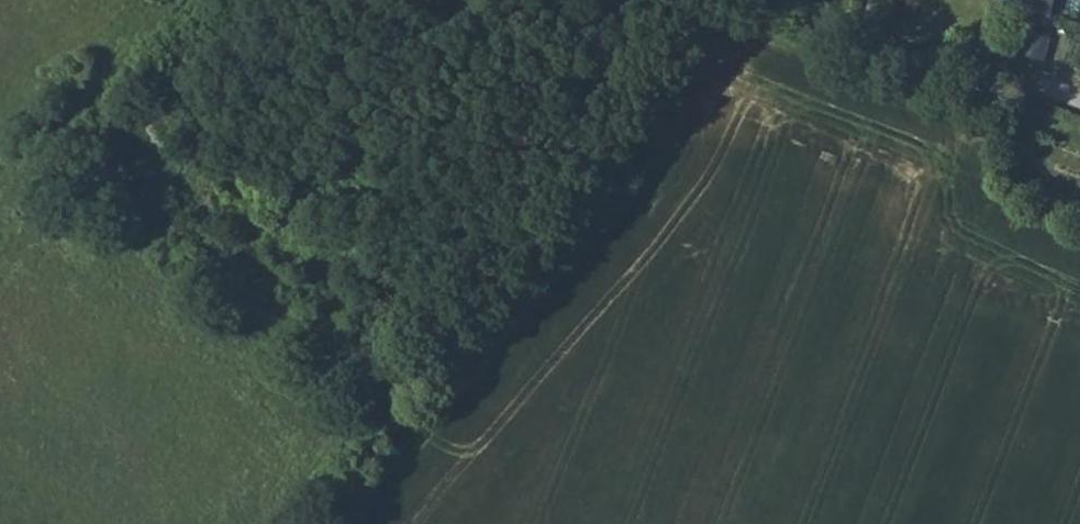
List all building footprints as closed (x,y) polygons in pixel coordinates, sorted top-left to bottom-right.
[(1058,0),(1021,0),(1020,5),(1032,10),(1054,20),(1058,0)]
